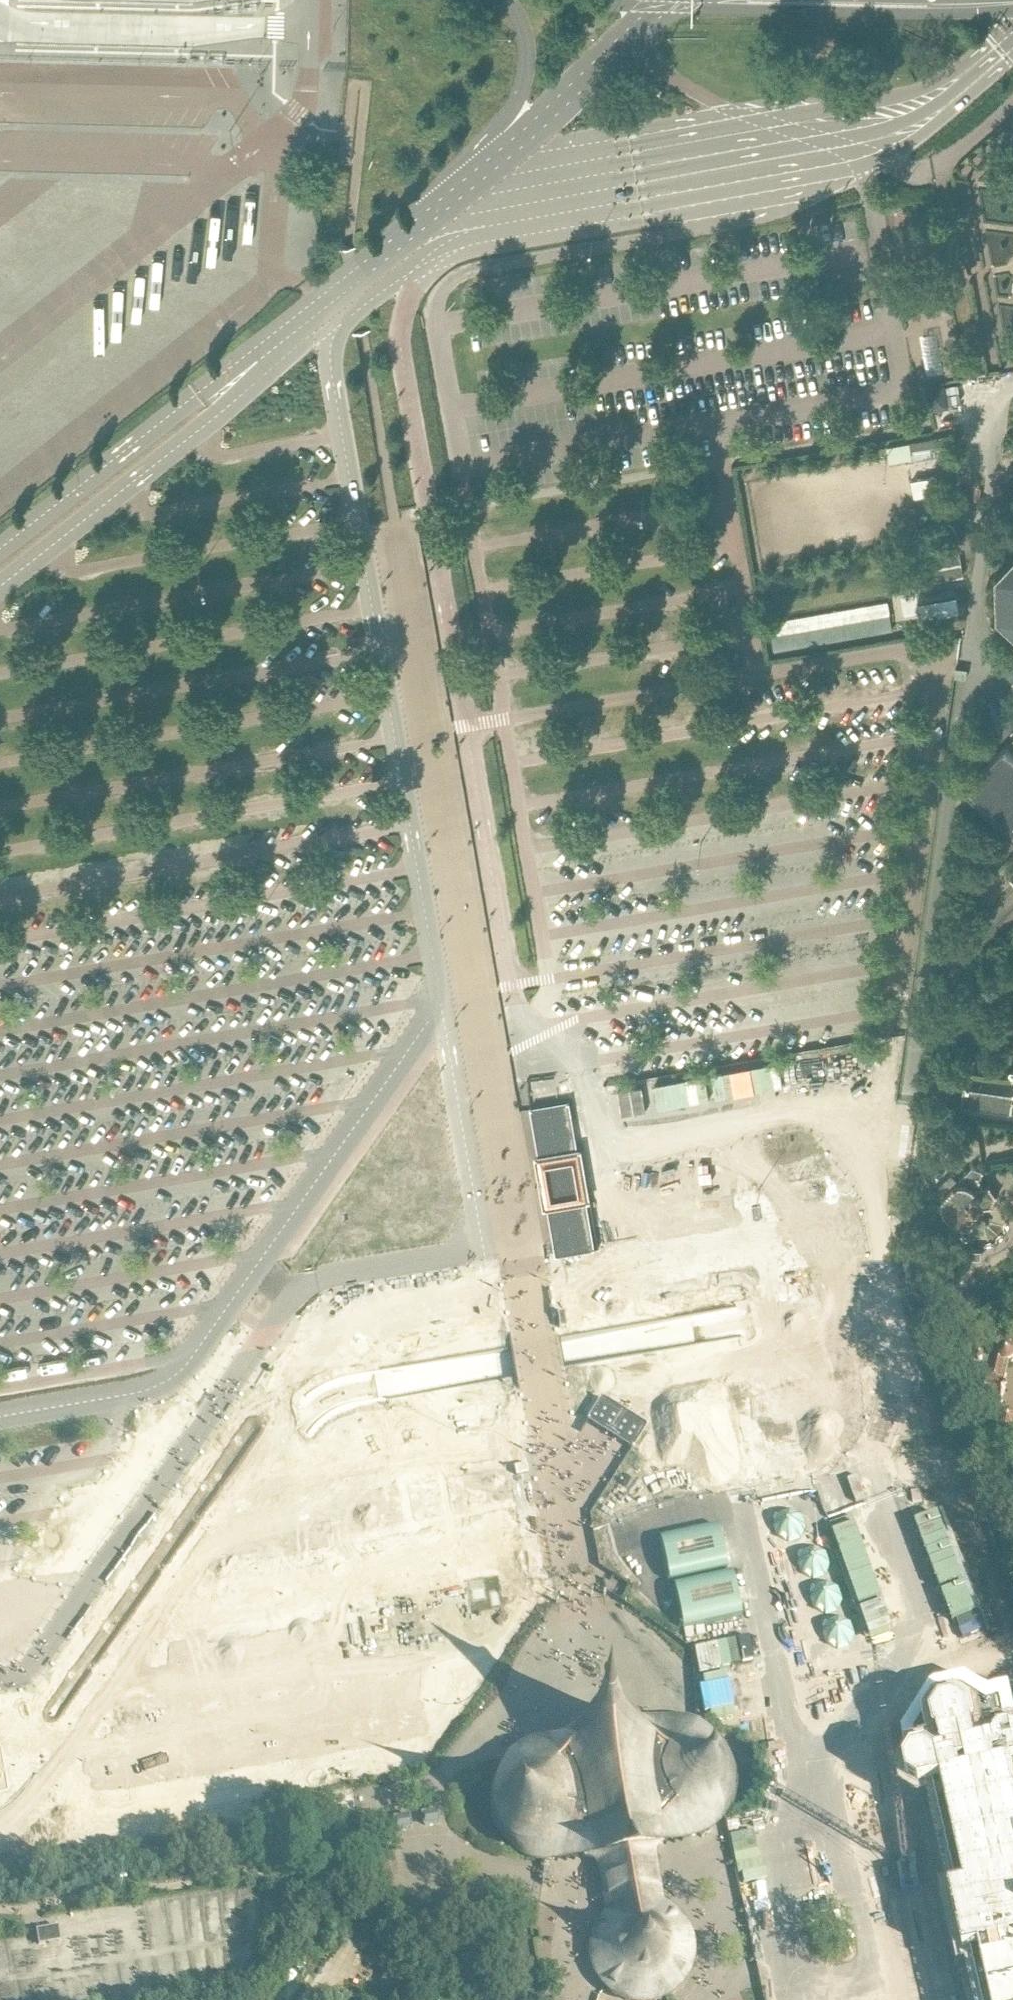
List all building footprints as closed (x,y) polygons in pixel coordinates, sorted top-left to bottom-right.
[(610,104),(611,119),(626,118),(625,103),(610,104)] [(191,247),(140,260),(144,276),(126,281),(136,318),(205,300),(191,247)] [(930,386),(935,408),(952,405),(946,382),(930,386)] [(941,434),(887,445),(890,458),(944,447),(941,434)] [(880,444),(747,467),(752,494),(885,471),(880,444)] [(933,553),(935,579),(964,576),(961,550),(933,553)] [(997,572),(998,612),(1012,626),(1012,555),(997,572)] [(816,622),(798,625),(801,639),(818,636),(816,622)] [(1012,1093),(963,1087),(961,1105),(1010,1112),(1012,1093)] [(570,1101),(531,1108),(556,1258),(595,1252),(570,1101)] [(972,1212),(976,1207),(973,1204),(975,1203),(979,1207),(992,1205),(997,1194),(996,1193),(994,1189),(989,1184),(983,1184),(979,1180),(981,1174),(983,1170),(972,1166),(959,1179),(951,1172),(934,1189),(942,1196),(942,1202),(943,1206),(945,1211),(949,1215),(953,1217),(958,1219),(963,1220),(968,1215),(970,1216),(973,1213),(972,1212)] [(981,1249),(970,1248),(970,1251),(970,1257),(981,1257),(981,1250),(981,1249)] [(979,1356),(975,1373),(988,1376),(983,1400),(989,1402),(1003,1405),(1005,1396),(1008,1387),(1005,1386),(1010,1363),(1012,1362),(1012,1348),(1010,1347),(1003,1348),(1000,1353),(999,1357),(999,1361),(979,1356)] [(648,1428),(602,1399),(587,1424),(633,1452),(648,1428)] [(1009,1409),(1004,1412),(999,1417),(1000,1422),(993,1431),(985,1440),(1010,1461),(1012,1458),(1012,1412),(1009,1409)] [(876,1638),(863,1646),(871,1657),(883,1649),(876,1638)] [(816,1659),(835,1659),(835,1653),(835,1646),(816,1646),(816,1653),(816,1659)] [(905,1776),(908,1790),(909,1791),(910,1791),(919,1797),(919,1798),(920,1798),(934,1795),(935,1795),(937,1807),(936,1807),(936,1808),(937,1810),(938,1809),(941,1822),(940,1823),(940,1825),(941,1825),(944,1838),(943,1838),(944,1840),(945,1840),(946,1844),(948,1853),(947,1853),(947,1855),(948,1855),(951,1868),(950,1868),(950,1870),(952,1870),(955,1883),(953,1884),(954,1885),(954,1886),(955,1885),(958,1898),(957,1898),(956,1896),(948,1898),(949,1907),(951,1906),(958,1934),(963,1957),(961,1958),(963,1965),(963,1966),(972,1964),(971,1962),(972,1962),(975,1974),(975,1975),(974,1975),(975,1977),(976,1977),(979,1990),(978,1990),(978,1992),(979,1992),(981,1999),(1012,1999),(1012,1741),(1012,1739),(1011,1734),(1010,1728),(1011,1728),(1010,1726),(1009,1726),(1007,1715),(1008,1715),(1008,1713),(1006,1713),(1004,1702),(1005,1702),(1004,1700),(1003,1699),(1002,1699),(1001,1700),(988,1702),(986,1701),(986,1702),(976,1696),(977,1695),(975,1694),(975,1695),(967,1690),(965,1689),(965,1688),(966,1688),(964,1687),(963,1687),(962,1687),(962,1688),(951,1691),(951,1690),(949,1690),(949,1691),(938,1694),(938,1693),(936,1693),(935,1695),(936,1696),(930,1705),(928,1705),(927,1706),(928,1707),(927,1709),(924,1715),(920,1721),(918,1723),(917,1722),(916,1724),(918,1725),(917,1725),(911,1734),(910,1733),(910,1735),(909,1735),(909,1736),(910,1737),(911,1737),(912,1743),(914,1748),(912,1748),(913,1750),(914,1750),(916,1761),(915,1761),(916,1763),(912,1764),(905,1776)] [(602,1892),(608,1910),(633,1906),(659,1901),(655,1883),(648,1856),(663,1843),(689,1832),(706,1826),(710,1823),(714,1820),(718,1815),(722,1810),(724,1806),(727,1801),(729,1796),(730,1790),(731,1785),(731,1780),(731,1775),(730,1768),(729,1762),(727,1756),(724,1750),(721,1745),(716,1739),(712,1735),(699,1732),(682,1729),(637,1733),(592,1721),(557,1747),(504,1761),(489,1780),(485,1810),(489,1831),(498,1841),(512,1852),(544,1861),(548,1860),(561,1862),(580,1861),(594,1869),(602,1892)] [(438,1805),(418,1807),(419,1817),(439,1814),(438,1805)] [(407,1809),(387,1811),(389,1821),(408,1819),(407,1809)] [(608,1914),(599,1924),(593,1936),(591,1948),(592,1960),(596,1973),(603,1984),(613,1993),(625,1999),(629,1999),(655,1999),(663,1997),(669,1994),(675,1990),(684,1980),(690,1969),(693,1956),(688,1955),(687,1944),(683,1933),(689,1931),(675,1914),(660,1905),(659,1901),(633,1906),(608,1910),(608,1914)] [(43,1929),(36,1930),(38,1944),(59,1941),(57,1927),(43,1929)]
